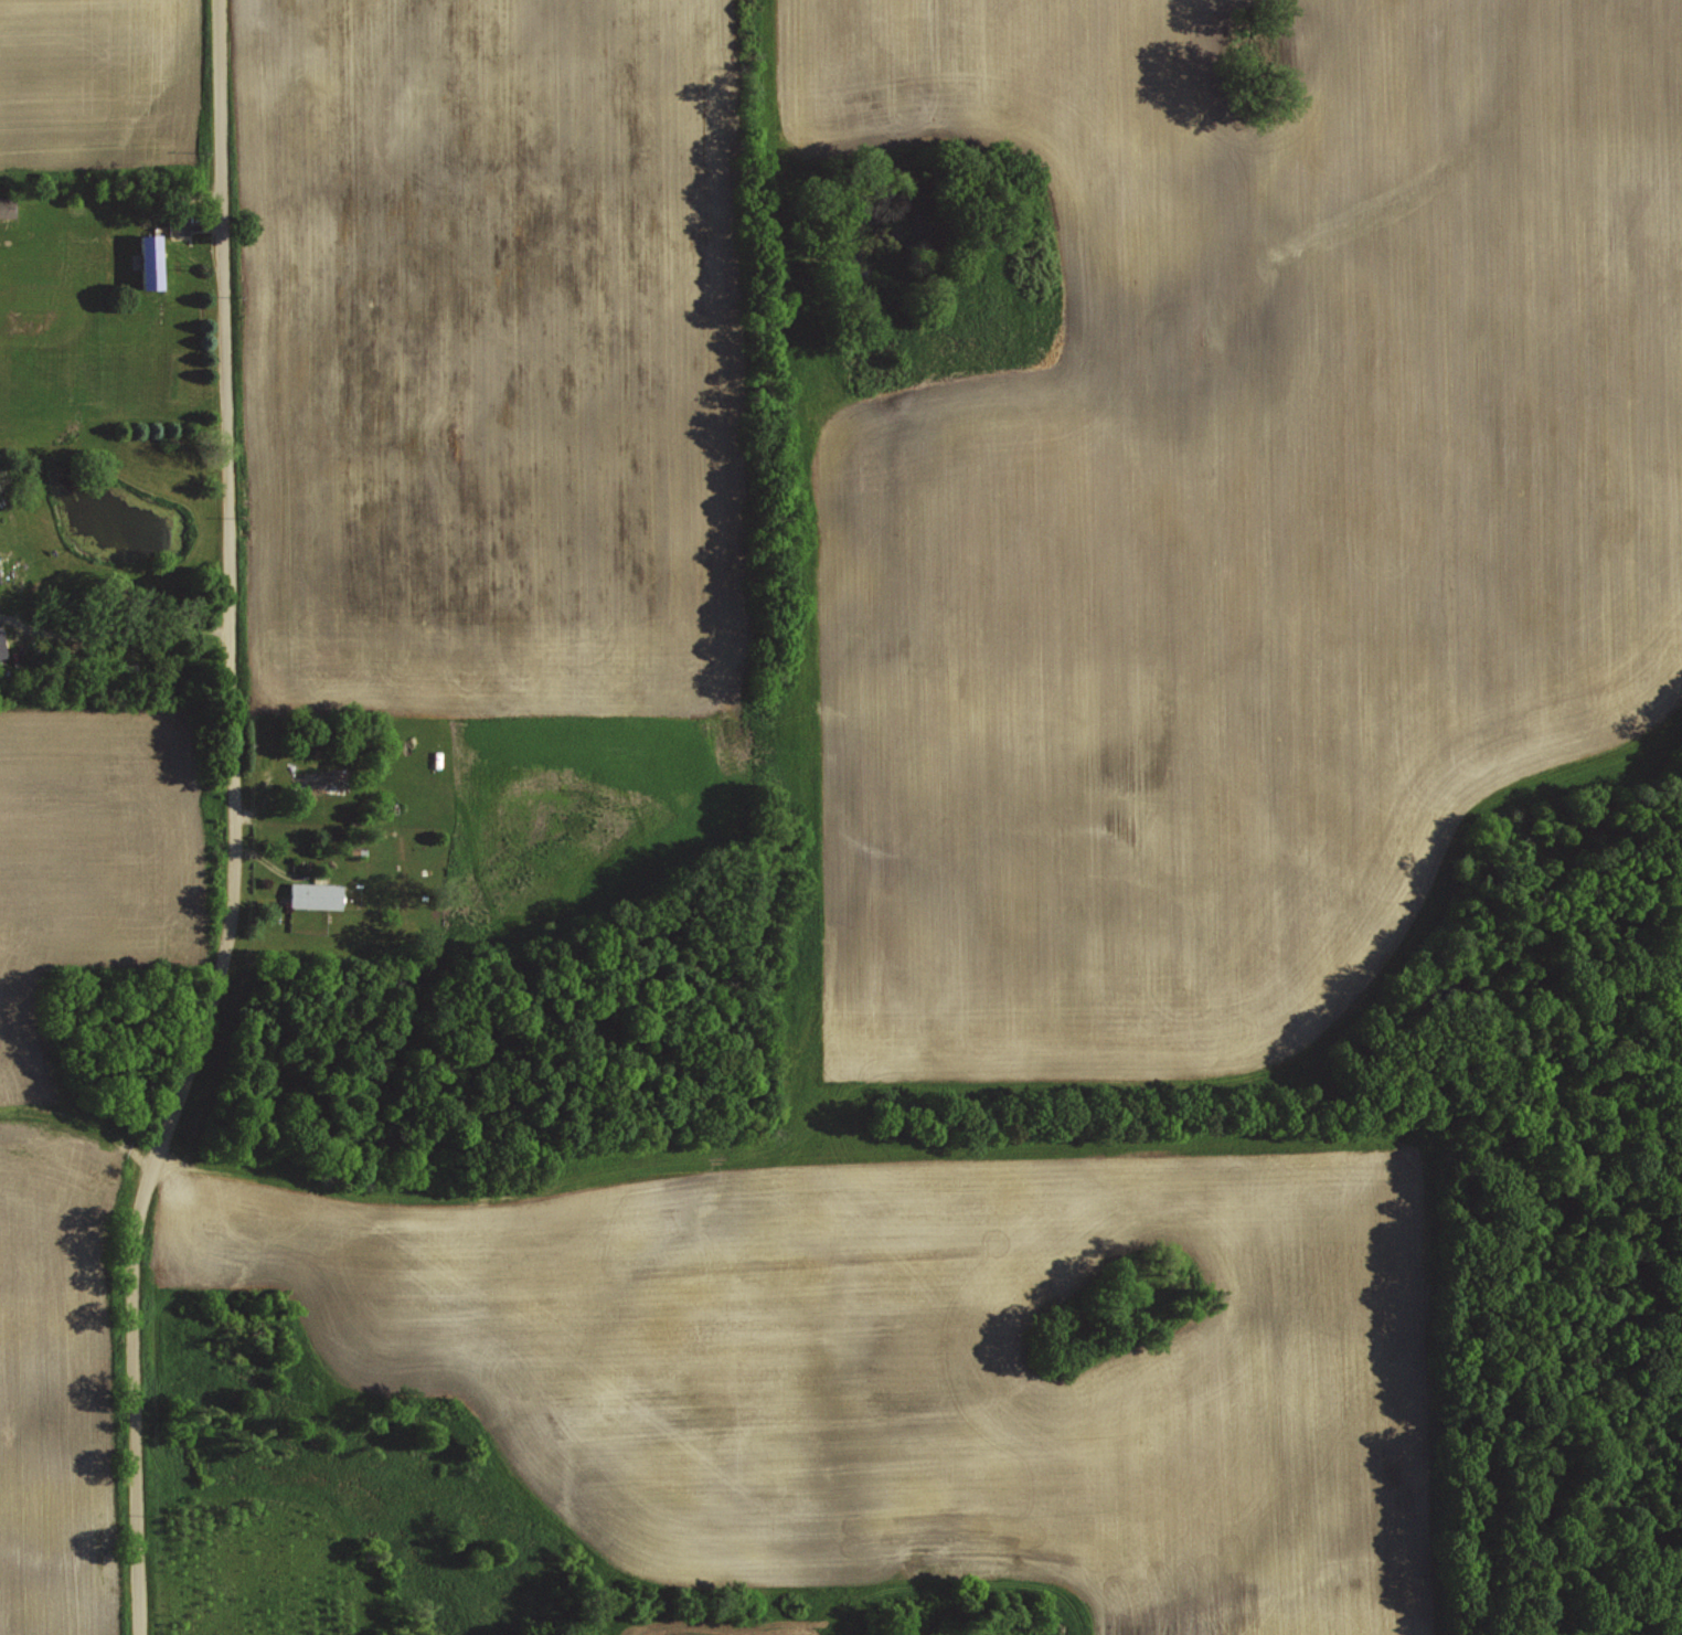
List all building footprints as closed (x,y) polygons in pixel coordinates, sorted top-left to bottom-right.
[(14,216),(13,195),(0,195),(0,217),(14,216)] [(135,235),(136,290),(159,289),(158,235),(135,235)] [(339,907),(340,882),(287,881),(286,906),(339,907)]
